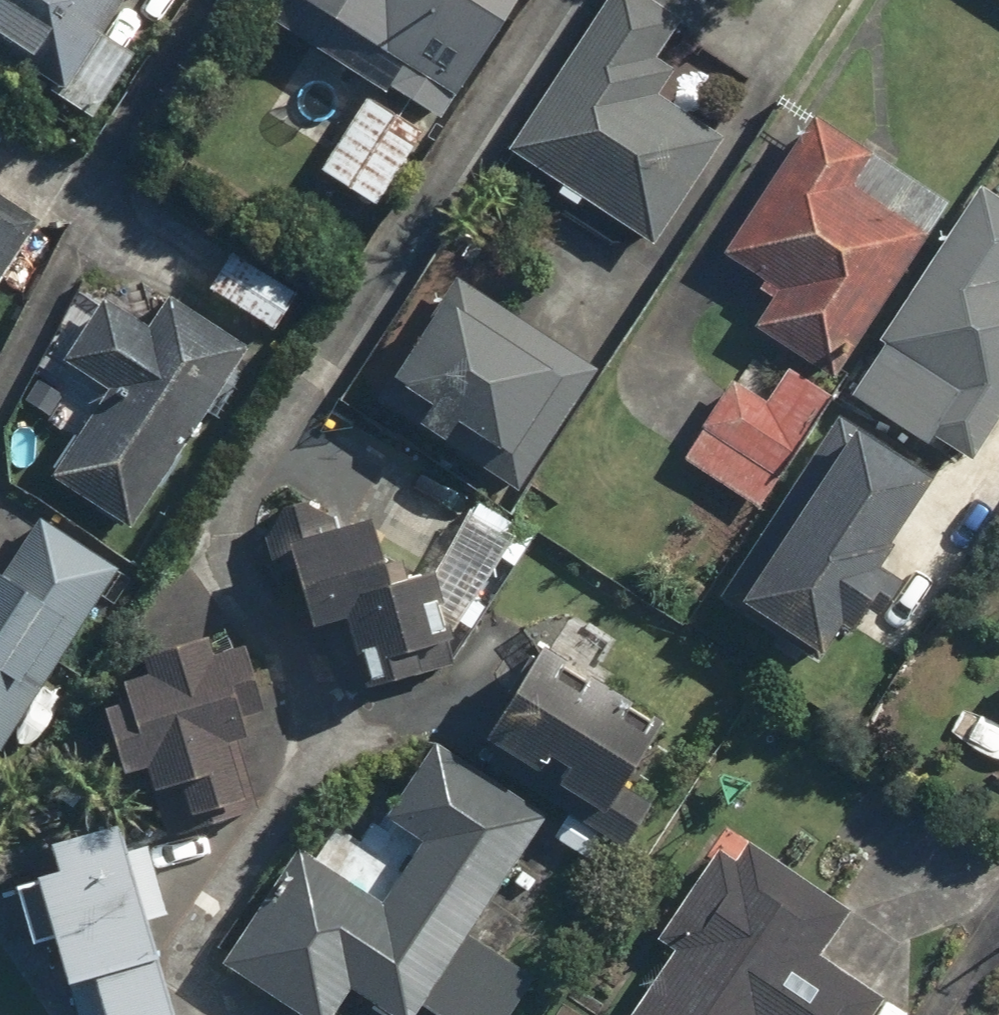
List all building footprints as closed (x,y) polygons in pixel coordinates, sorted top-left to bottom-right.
[(92,109),(128,51),(99,34),(120,0),(0,0),(0,52),(92,109)] [(260,22),(430,129),(511,0),(274,0),(260,22)] [(671,26),(684,34),(705,0),(637,0),(635,3),(631,0),(594,0),(494,156),(644,251),(714,142),(651,101),(670,71),(650,59),(671,26)] [(331,182),(324,194),(361,218),(415,134),(361,100),(315,172),(331,182)] [(938,203),(808,118),(718,256),(772,291),(749,326),(824,376),(938,203)] [(971,185),(866,345),(873,349),(841,399),(917,449),(925,439),(963,464),(998,408),(998,204),(971,185)] [(0,206),(0,269),(28,224),(0,206)] [(593,368),(450,280),(369,410),(426,446),(436,430),(465,448),(457,461),(514,496),(593,368)] [(238,349),(153,293),(132,325),(97,303),(56,365),(96,391),(42,474),(121,526),(238,349)] [(752,508),(819,403),(779,377),(761,405),(730,384),(680,462),(752,508)] [(835,638),(874,579),(863,572),(924,480),(831,419),(712,598),(805,660),(824,631),(835,638)] [(37,517),(0,571),(0,731),(112,569),(37,517)] [(351,530),(269,552),(291,632),(333,620),(347,672),(442,646),(422,574),(367,589),(351,530)] [(235,805),(217,741),(231,737),(226,720),(260,711),(243,649),(206,659),(200,640),(127,660),(132,677),(81,691),(106,780),(135,772),(151,829),(235,805)] [(483,770),(560,816),(546,839),(585,862),(598,841),(615,851),(648,795),(621,778),(653,724),(525,648),(467,745),(490,759),(483,770)] [(282,850),(213,965),(298,1014),(325,1014),(336,996),(367,1014),(405,1014),(410,1007),(423,1014),(505,1014),(527,978),(465,940),(539,816),(419,745),(378,814),(414,835),(373,904),(282,850)] [(132,926),(152,920),(133,852),(107,860),(99,830),(31,849),(39,876),(22,881),(54,991),(80,984),(89,1014),(158,1014),(132,926)] [(709,850),(650,938),(670,951),(628,1014),(897,1014),(898,1014),(810,955),(840,910),(740,843),(727,863),(709,850)]
